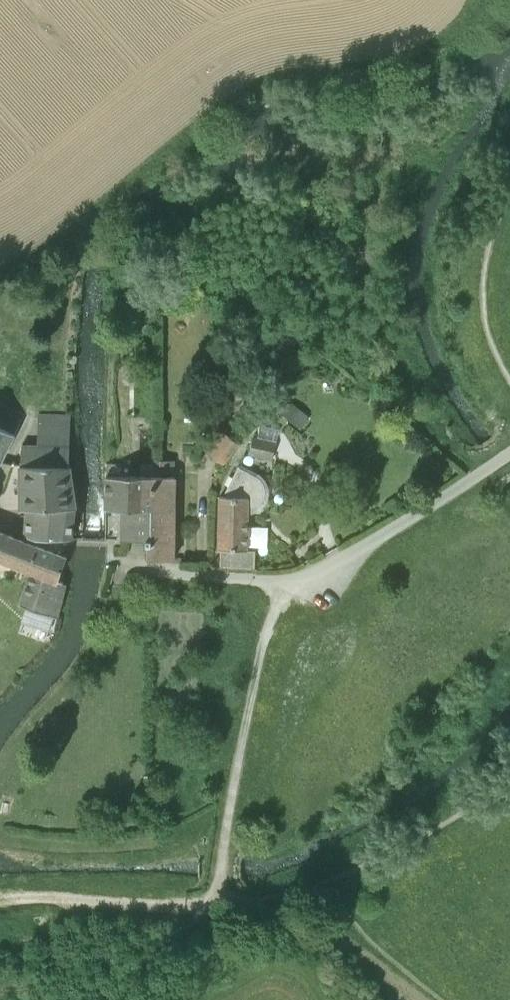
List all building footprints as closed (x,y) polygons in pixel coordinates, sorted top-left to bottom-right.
[(14,432),(21,417),(2,408),(0,411),(0,461),(14,432)] [(21,465),(21,466),(21,506),(21,509),(28,508),(26,535),(38,538),(72,538),(75,504),(76,498),(71,464),(70,464),(71,417),(55,413),(39,412),(38,417),(38,442),(23,442),(21,465)] [(249,454),(272,460),(279,429),(260,425),(258,436),(254,435),(249,454)] [(202,448),(225,465),(241,444),(219,427),(202,448)] [(146,544),(147,544),(147,559),(174,559),(175,460),(154,459),(154,476),(122,475),(105,475),(104,508),(121,509),(121,539),(146,539),(146,544)] [(221,549),(220,565),(255,567),(256,549),(248,549),(249,506),(251,505),(254,505),(257,503),(259,502),(261,500),(263,498),(264,495),(265,493),(265,489),(264,484),(261,480),(259,477),(257,476),(238,466),(225,492),(225,495),(219,496),(217,548),(219,548),(219,549),(221,549)] [(60,611),(68,584),(58,580),(67,557),(55,552),(0,531),(0,560),(28,572),(18,604),(27,607),(21,624),(52,634),(58,616),(58,615),(59,616),(60,611)]
